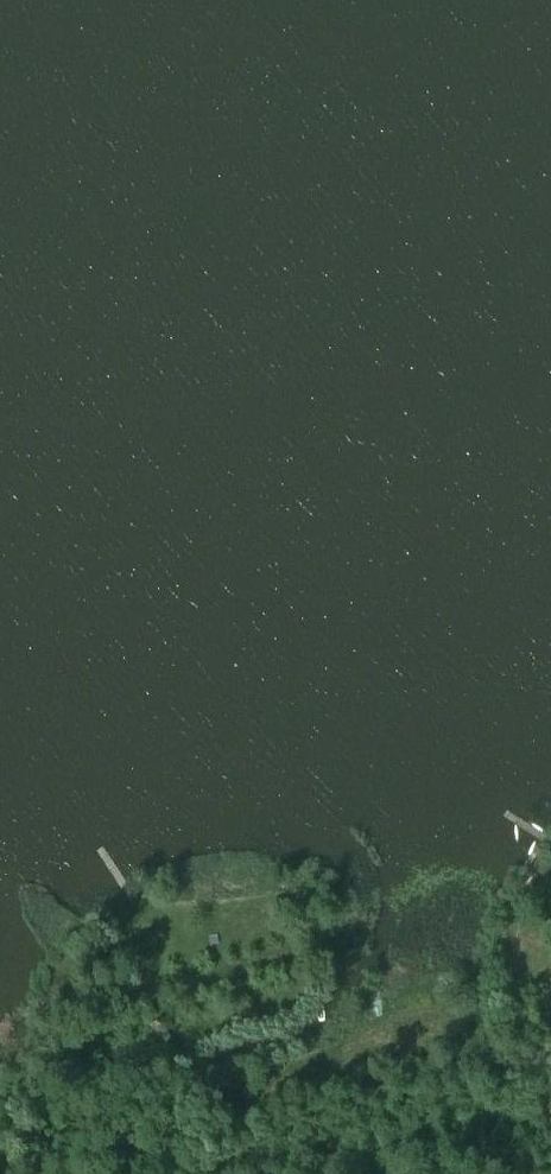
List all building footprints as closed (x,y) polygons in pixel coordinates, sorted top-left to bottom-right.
[(110,947),(117,961),(126,956),(119,943),(110,947)]
